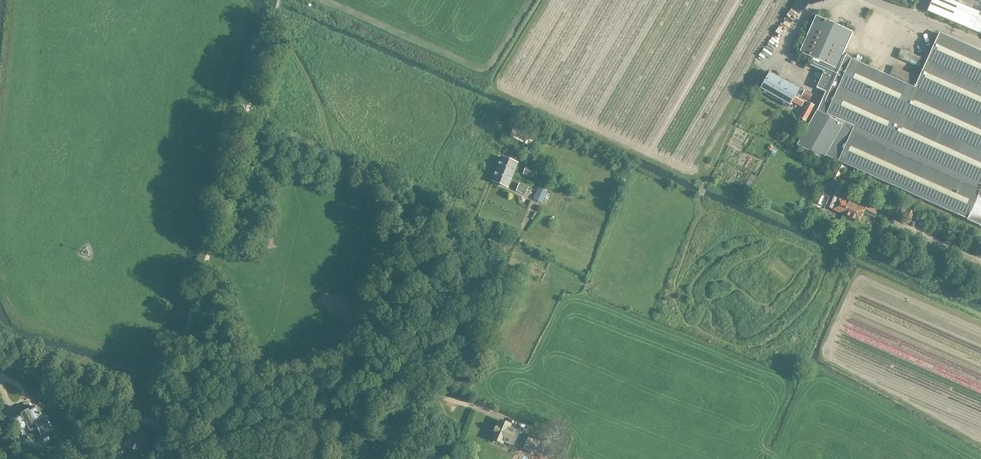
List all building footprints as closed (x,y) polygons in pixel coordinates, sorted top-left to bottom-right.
[(928,11),(972,29),(980,33),(980,0),(932,0),(928,11)] [(818,110),(797,145),(823,160),(826,155),(839,161),(980,225),(980,52),(940,33),(915,88),(842,55),(853,32),(816,16),(800,52),(813,59),(811,65),(824,71),(817,87),(826,91),(818,110)] [(904,52),(901,59),(921,68),(924,61),(904,52)] [(896,68),(893,76),(914,85),(917,77),(896,68)] [(770,72),(760,90),(789,107),(792,102),(801,108),(804,102),(800,100),(802,96),(805,90),(800,87),(770,72)] [(805,90),(802,96),(809,100),(812,94),(805,90)] [(807,102),(798,117),(806,122),(815,106),(807,102)] [(531,146),(536,136),(530,133),(521,129),(524,123),(518,120),(515,126),(511,135),(510,137),(528,145),(531,146)] [(518,163),(502,157),(498,169),(513,175),(518,163)] [(846,167),(838,163),(831,177),(838,181),(846,167)] [(536,170),(527,167),(524,173),(533,177),(536,170)] [(856,172),(848,168),(845,174),(853,178),(856,172)] [(513,175),(498,169),(493,181),(508,187),(513,175)] [(528,187),(519,183),(516,191),(525,194),(528,187)] [(547,192),(538,188),(537,190),(534,197),(533,199),(542,203),(543,202),(547,192)] [(833,199),(829,208),(845,215),(852,198),(837,191),(830,188),(826,197),(833,199)] [(860,222),(860,221),(865,211),(875,216),(878,209),(852,198),(845,215),(860,222)] [(903,215),(906,209),(901,207),(898,212),(903,215)] [(914,212),(908,209),(902,221),(908,224),(914,212)] [(22,435),(29,431),(35,428),(41,437),(50,432),(54,439),(57,437),(62,447),(63,446),(65,450),(70,448),(68,444),(73,441),(67,431),(63,434),(57,423),(49,427),(47,424),(50,422),(47,416),(44,418),(44,417),(42,418),(35,406),(27,410),(26,409),(19,412),(20,414),(12,419),(22,435)] [(512,425),(501,420),(497,430),(493,439),(503,443),(504,441),(514,445),(520,432),(510,427),(512,425)] [(534,453),(539,441),(529,436),(524,449),(534,453)]
